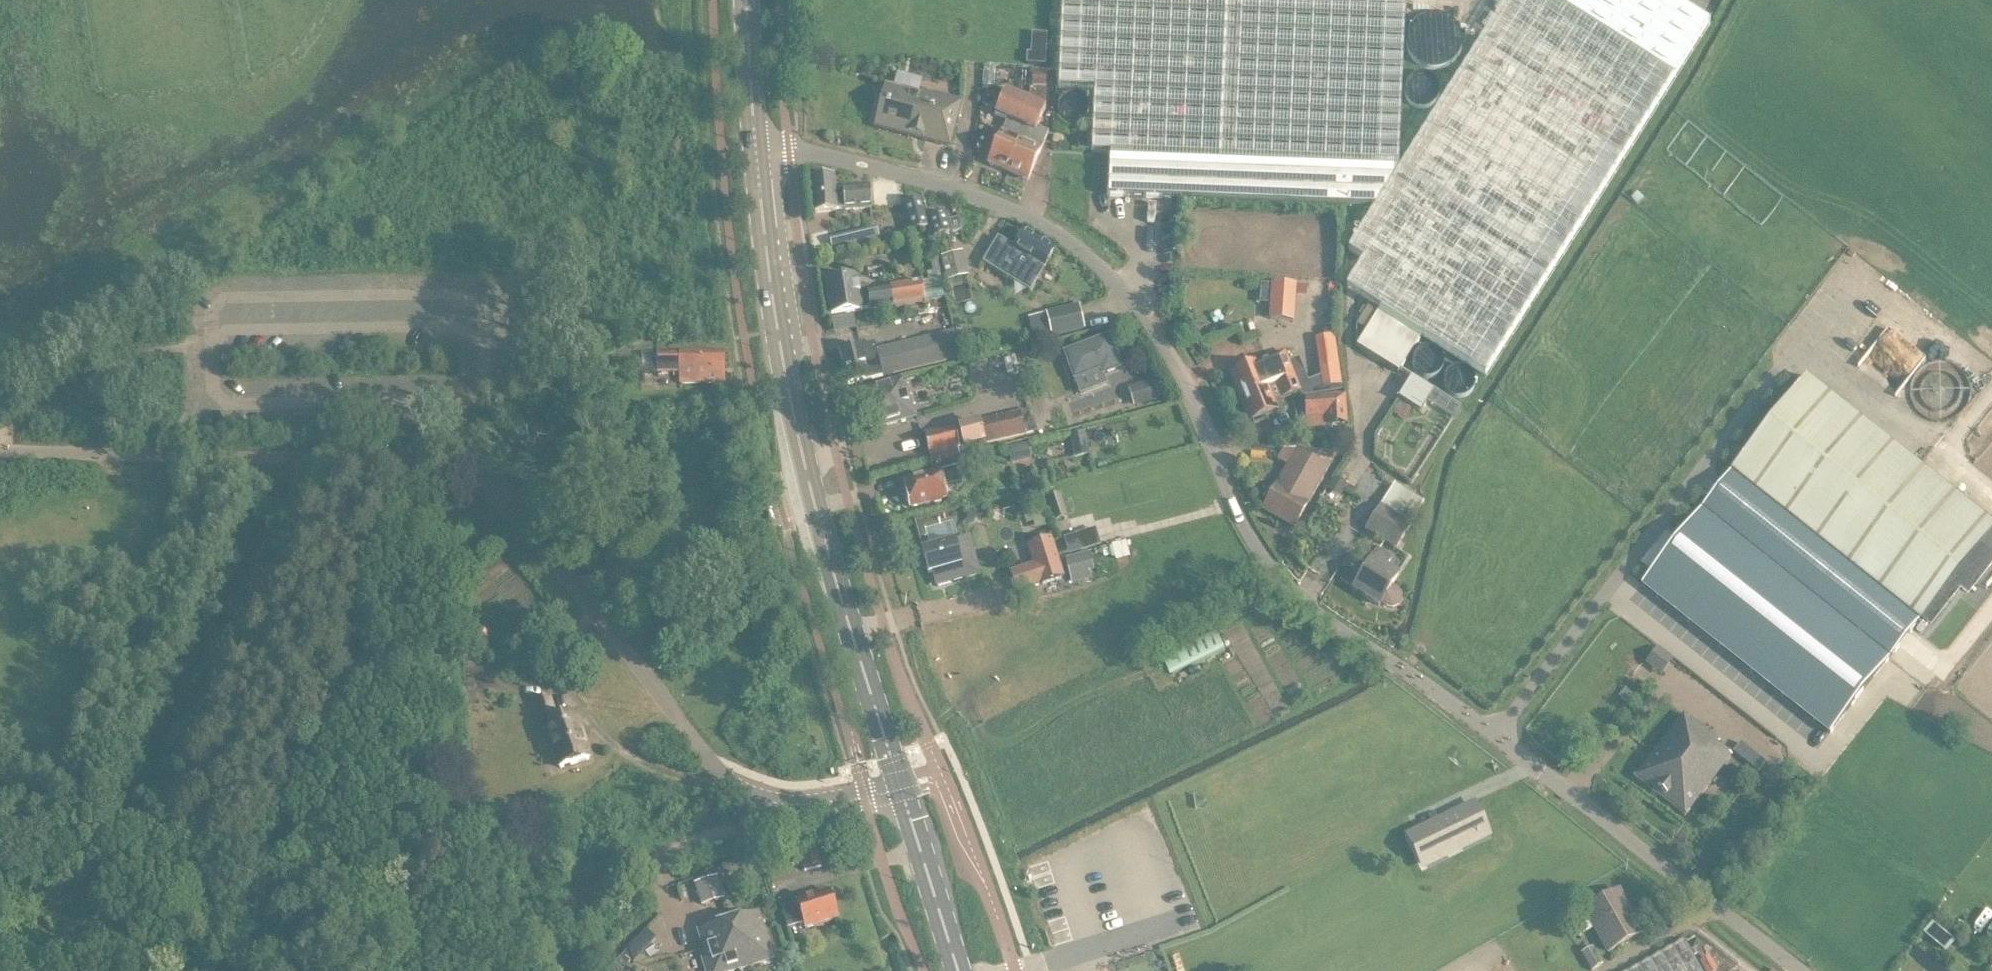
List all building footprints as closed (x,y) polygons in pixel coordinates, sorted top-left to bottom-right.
[(1109,150),(1402,156),(1402,178),(1379,207),(1356,240),(1357,301),(1449,359),(1483,381),(1674,97),(1683,81),(1560,0),(1496,0),(1404,146),(1408,0),(1064,0),(1063,33),(1061,80),(1096,81),(1093,148),(1109,150)] [(1463,36),(1463,30),(1461,25),(1458,20),(1456,17),(1452,14),(1448,11),(1442,9),(1438,9),(1434,9),(1428,10),(1423,12),(1419,15),(1415,19),(1412,23),(1410,28),(1409,33),(1409,39),(1410,45),(1413,49),(1416,54),(1420,57),(1424,60),(1427,61),(1434,63),(1438,63),(1445,61),(1449,60),(1454,56),(1458,52),(1461,47),(1463,41),(1463,36)] [(1029,61),(1047,62),(1048,30),(1030,30),(1029,61)] [(928,91),(927,95),(891,86),(887,101),(882,100),(875,125),(876,125),(877,122),(908,130),(907,133),(908,133),(909,130),(923,134),(922,137),(926,138),(934,140),(935,139),(946,142),(945,143),(949,144),(960,100),(928,91)] [(1029,101),(1029,99),(1004,88),(994,113),(1006,118),(1001,130),(1000,130),(987,161),(1011,171),(1022,141),(1020,140),(1025,127),(1020,124),(1029,101)] [(1037,125),(1045,106),(1029,99),(1029,101),(1020,124),(1025,127),(1020,140),(1022,141),(1011,171),(1027,179),(1048,130),(1037,125)] [(1402,156),(1109,150),(1110,153),(1108,194),(1379,207),(1402,178),(1402,156)] [(868,184),(860,185),(842,186),(843,188),(834,188),(833,174),(811,177),(814,211),(836,209),(836,208),(844,207),(844,208),(871,205),(868,184)] [(926,218),(921,198),(902,204),(909,231),(929,226),(931,237),(951,231),(946,212),(926,218)] [(958,218),(948,220),(951,231),(961,229),(958,218)] [(849,232),(851,243),(867,239),(864,228),(857,230),(849,232)] [(997,236),(982,261),(1030,289),(1054,249),(1023,230),(1014,246),(997,236)] [(943,252),(946,276),(968,273),(964,249),(943,252)] [(920,279),(909,281),(909,283),(868,289),(867,281),(858,283),(857,274),(825,279),(830,313),(862,308),(862,307),(870,306),(870,307),(924,298),(921,280),(920,281),(920,279)] [(1297,323),(1298,277),(1277,277),(1276,322),(1297,323)] [(1270,300),(1270,281),(1261,281),(1262,300),(1270,300)] [(1878,317),(1888,324),(1859,364),(1900,394),(1941,338),(1889,301),(1878,317)] [(1046,312),(1051,335),(1083,328),(1078,304),(1046,312)] [(854,312),(833,314),(834,329),(855,327),(854,312)] [(892,372),(927,364),(959,356),(953,331),(886,347),(892,372)] [(1100,368),(1102,374),(1103,374),(1120,367),(1108,334),(1063,351),(1073,378),(1100,368)] [(1326,386),(1340,385),(1334,336),(1319,338),(1326,386)] [(882,374),(876,349),(874,341),(839,349),(847,383),(882,374)] [(679,382),(724,381),(724,358),(724,350),(678,350),(678,351),(656,351),(656,372),(679,371),(679,382)] [(1294,377),(1284,350),(1265,358),(1266,359),(1265,359),(1265,360),(1258,363),(1258,361),(1232,371),(1235,379),(1232,380),(1239,396),(1275,382),(1276,384),(1294,377)] [(1463,397),(1472,387),(1467,383),(1470,379),(1456,367),(1444,380),(1463,397)] [(1438,444),(1461,401),(1411,375),(1399,396),(1424,410),(1429,399),(1444,407),(1409,471),(1416,475),(1434,441),(1438,444)] [(1919,464),(1805,375),(1766,425),(1731,469),(1750,485),(1789,516),(1813,534),(1918,618),(1919,616),(1921,614),(1930,622),(1960,584),(1967,590),(1991,559),(1991,549),(1989,547),(1991,543),(1991,522),(1919,464)] [(870,429),(914,416),(907,389),(903,390),(900,377),(875,384),(875,383),(874,384),(874,385),(859,389),(870,429)] [(1282,397),(1299,391),(1294,377),(1276,384),(1275,382),(1239,396),(1245,412),(1248,411),(1251,419),(1252,419),(1254,422),(1265,418),(1264,414),(1285,406),(1282,397)] [(1130,387),(1134,403),(1157,397),(1153,381),(1130,387)] [(717,395),(708,395),(708,407),(717,407),(717,395)] [(1346,424),(1345,396),(1305,397),(1305,417),(1325,417),(1326,425),(1346,424)] [(959,423),(965,447),(1027,432),(1021,407),(959,423)] [(931,458),(964,451),(958,425),(925,431),(931,458)] [(1010,444),(1014,459),(1031,454),(1028,440),(1010,444)] [(1277,483),(1263,508),(1293,525),(1307,500),(1308,500),(1327,466),(1295,449),(1276,482),(1277,483)] [(904,480),(904,481),(901,482),(903,490),(906,489),(907,491),(906,492),(905,494),(905,495),(905,497),(906,498),(906,499),(907,501),(908,501),(909,502),(910,506),(931,500),(934,502),(940,501),(942,498),(945,497),(943,486),(960,481),(957,470),(962,469),(961,464),(939,470),(939,469),(921,474),(921,476),(904,480)] [(1731,469),(1701,507),(1889,656),(1919,618),(1918,618),(1813,534),(1789,516),(1750,485),(1731,469)] [(1342,490),(1344,486),(1346,483),(1334,476),(1330,483),(1342,490)] [(1067,516),(1059,492),(1046,497),(1053,521),(1067,516)] [(1365,529),(1377,536),(1379,537),(1394,514),(1380,505),(1380,504),(1370,519),(1365,528),(1365,529)] [(1889,656),(1701,507),(1641,582),(1829,732),(1889,656)] [(1069,554),(1102,543),(1097,525),(1063,535),(1069,554)] [(935,584),(964,576),(961,563),(975,559),(968,535),(921,548),(928,572),(931,571),(935,584)] [(1027,544),(1033,563),(1039,582),(1063,575),(1051,536),(1027,544)] [(1390,557),(1377,548),(1353,587),(1379,604),(1380,601),(1386,604),(1388,605),(1392,606),(1397,604),(1401,598),(1400,592),(1398,589),(1397,587),(1392,583),(1398,573),(1385,566),(1390,557)] [(1066,556),(1073,581),(1096,574),(1089,549),(1066,556)] [(1033,563),(1010,570),(1017,589),(1039,582),(1033,563)] [(1048,590),(1069,583),(1066,575),(1045,581),(1048,590)] [(1219,632),(1164,657),(1170,672),(1225,647),(1219,632)] [(1646,660),(1662,672),(1675,655),(1659,643),(1646,660)] [(591,759),(575,713),(558,719),(549,696),(533,701),(558,771),(591,759)] [(1684,814),(1730,754),(1717,743),(1719,741),(1683,713),(1634,775),(1684,814)] [(1743,739),(1733,749),(1756,771),(1765,761),(1743,739)] [(1412,835),(1425,861),(1446,850),(1443,843),(1457,836),(1461,843),(1487,831),(1481,818),(1483,817),(1477,804),(1412,835)] [(797,842),(804,869),(820,864),(813,837),(797,842)] [(702,903),(720,898),(722,897),(716,876),(695,882),(702,903)] [(787,926),(803,921),(804,927),(837,917),(831,897),(833,896),(831,890),(829,891),(828,889),(796,899),(799,908),(783,912),(787,926)] [(1608,951),(1633,937),(1642,931),(1618,889),(1584,909),(1608,951)] [(737,917),(728,920),(727,920),(735,947),(731,948),(737,968),(772,957),(768,942),(758,911),(739,916),(737,917)] [(737,968),(731,948),(735,947),(727,920),(718,923),(718,922),(716,923),(697,929),(703,948),(699,949),(706,970),(727,970),(737,968)] [(1924,931),(1947,947),(1954,937),(1932,921),(1924,931)] [(1690,950),(1684,938),(1668,948),(1626,970),(1702,970),(1690,950)] [(1591,969),(1601,963),(1591,946),(1581,951),(1591,969)]
